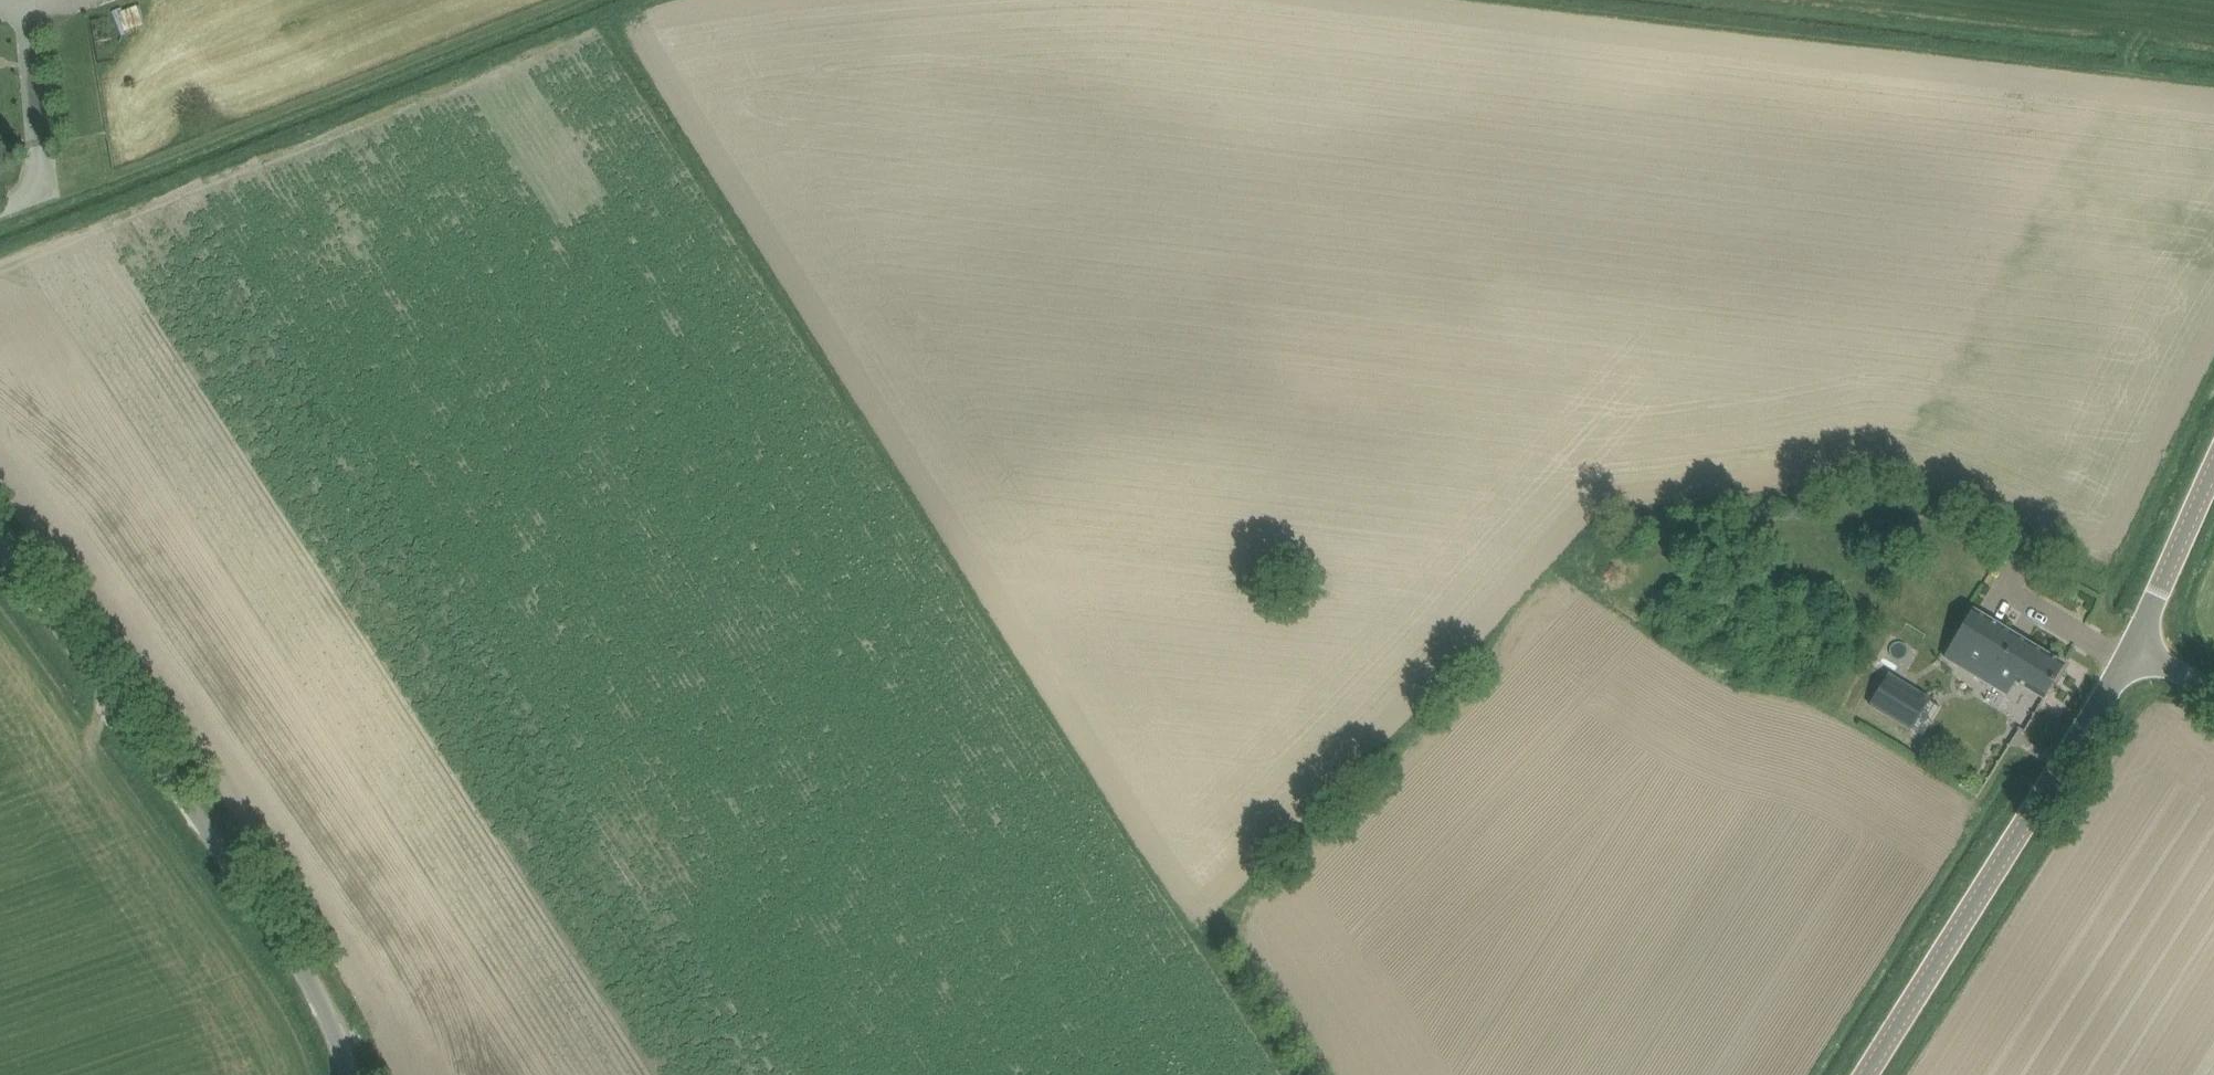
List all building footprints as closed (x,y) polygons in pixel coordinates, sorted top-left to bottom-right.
[(119,29),(141,25),(137,6),(115,10),(119,29)] [(1946,658),(1988,684),(2007,695),(2015,681),(2044,698),(2064,664),(2045,653),(1974,610),(1946,658)] [(1920,693),(1895,678),(1888,674),(1870,705),(1901,723),(1920,693)]
